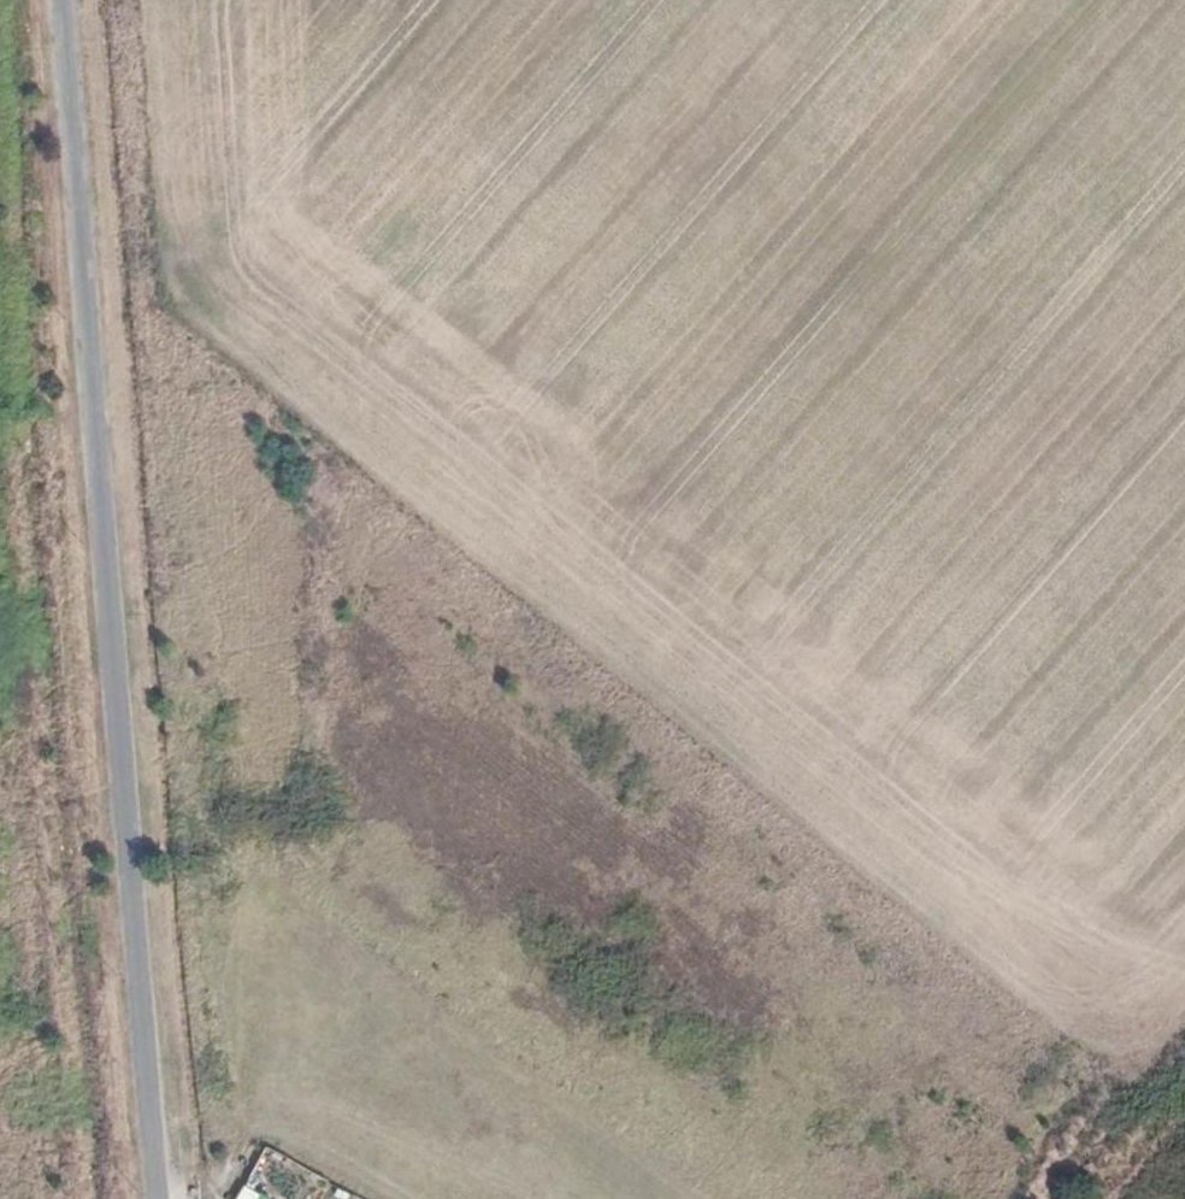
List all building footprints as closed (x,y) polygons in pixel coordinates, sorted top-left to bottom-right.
[(260,1192),(244,1185),(238,1198),(257,1198),(260,1192)]
